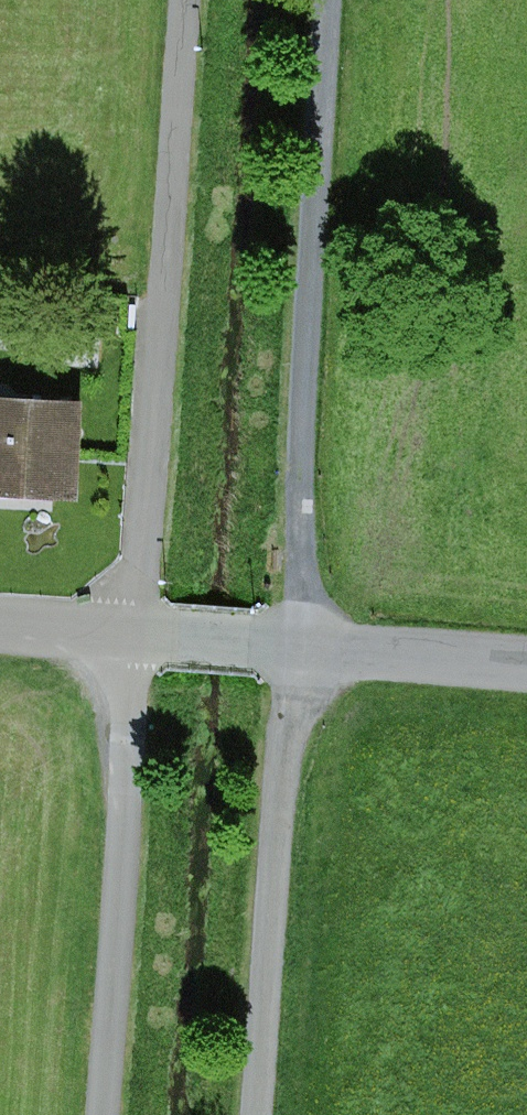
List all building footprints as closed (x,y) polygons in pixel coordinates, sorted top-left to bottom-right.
[(0,398),(0,496),(80,498),(83,401),(0,398)]
